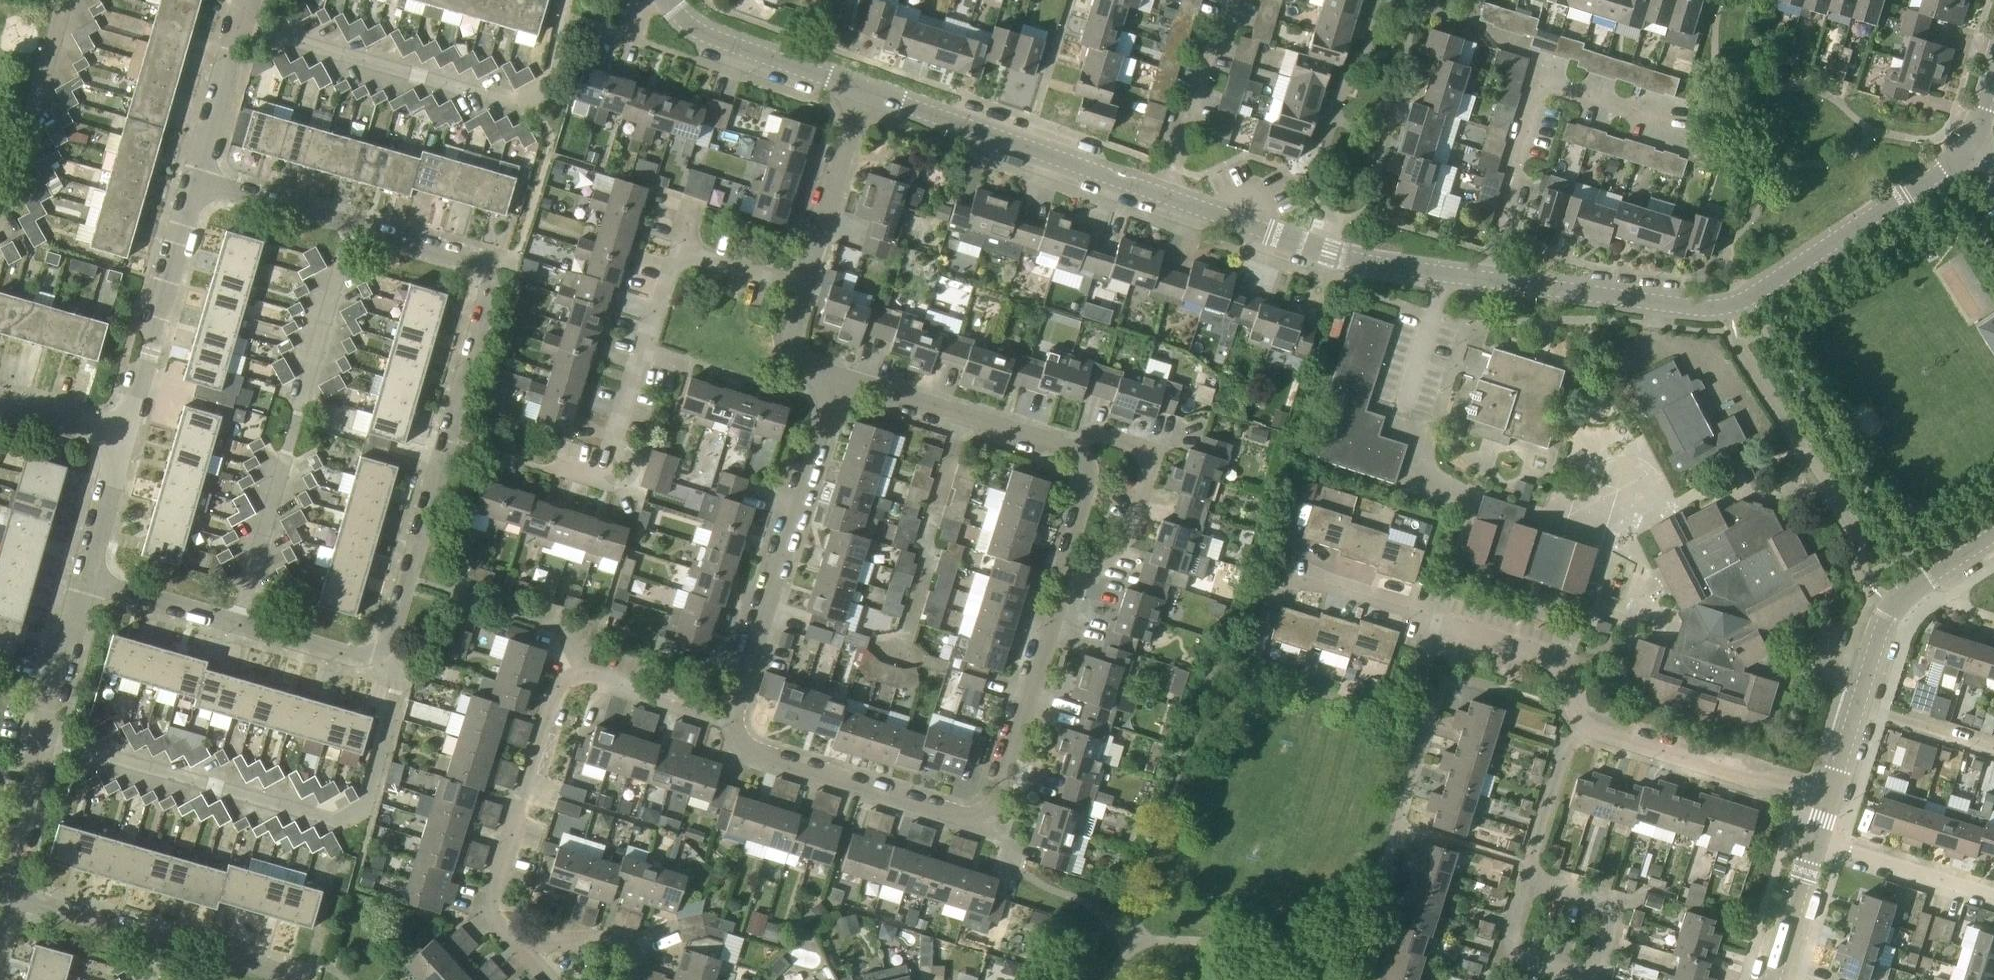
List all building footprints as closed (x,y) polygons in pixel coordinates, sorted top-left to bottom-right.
[(202,0),(161,0),(160,5),(197,16),(202,0)] [(427,0),(407,0),(404,8),(423,13),(426,4),(427,0)] [(447,0),(427,0),(426,4),(444,9),(447,0)] [(467,0),(447,0),(444,9),(463,14),(467,0)] [(487,0),(467,0),(463,14),(481,20),(487,0)] [(507,0),(487,0),(481,20),(500,25),(507,0)] [(527,0),(507,0),(500,25),(518,30),(527,0)] [(538,36),(548,0),(527,0),(518,30),(538,36)] [(870,0),(844,0),(836,25),(860,32),(870,0)] [(898,3),(899,0),(870,0),(860,32),(884,40),(885,40),(896,3),(898,3)] [(1086,20),(1121,30),(1128,6),(1129,5),(1114,0),(1092,0),(1086,20)] [(1129,5),(1128,6),(1137,9),(1140,0),(1114,0),(1129,5)] [(1200,1),(1196,0),(1181,0),(1175,19),(1192,24),(1200,1)] [(1282,0),(1263,0),(1258,15),(1276,20),(1282,0)] [(1321,7),(1355,18),(1361,0),(1323,0),(1321,7)] [(1599,0),(1572,0),(1570,7),(1594,14),(1599,0)] [(1625,0),(1599,0),(1594,14),(1619,22),(1625,0)] [(1619,22),(1644,30),(1646,20),(1652,0),(1625,0),(1619,22)] [(1678,0),(1652,0),(1646,20),(1670,28),(1678,0)] [(1696,31),(1705,1),(1701,0),(1678,0),(1670,28),(1695,35),(1696,31)] [(1802,15),(1806,0),(1779,0),(1777,6),(1779,10),(1801,17),(1802,15)] [(1802,15),(1811,18),(1813,10),(1829,15),(1831,11),(1829,10),(1832,0),(1806,0),(1802,15)] [(1858,0),(1832,0),(1829,10),(1831,11),(1853,18),(1858,0)] [(1853,18),(1879,26),(1886,0),(1858,0),(1853,18)] [(1970,1),(1967,0),(1925,0),(1921,12),(1909,9),(1905,21),(1929,29),(1932,17),(1962,26),(1970,1)] [(90,9),(95,17),(106,10),(102,2),(90,9)] [(1495,25),(1500,7),(1486,2),(1480,20),(1495,25)] [(293,26),(313,15),(306,3),(286,14),(293,26)] [(921,10),(898,3),(896,3),(885,40),(884,40),(881,49),(906,56),(919,14),(920,14),(921,10)] [(192,35),(197,16),(160,5),(154,24),(192,35)] [(1348,41),(1355,18),(1321,7),(1314,31),(1348,41)] [(323,25),(331,20),(325,8),(317,13),(323,25)] [(1541,19),(1531,16),(1516,11),(1510,30),(1534,37),(1535,37),(1538,28),(1541,19)] [(342,30),(350,25),(343,13),(335,18),(342,30)] [(943,21),(920,14),(919,14),(906,56),(930,64),(943,21)] [(348,42),(360,35),(369,30),(362,19),(350,25),(342,30),(348,42)] [(1188,40),(1192,24),(1175,19),(1175,20),(1173,19),(1169,34),(1166,44),(1183,49),(1186,39),(1188,40)] [(85,27),(89,36),(101,29),(97,20),(85,27)] [(1114,54),(1114,52),(1121,30),(1086,20),(1079,44),(1088,47),(1088,46),(1114,54)] [(953,71),(967,28),(943,21),(930,64),(953,71)] [(1925,40),(1929,29),(1905,21),(1901,34),(1913,37),(1906,61),(1944,72),(1943,73),(1947,74),(1955,49),(1925,40)] [(187,53),(192,35),(154,24),(149,42),(187,53)] [(367,47),(387,36),(380,24),(369,30),(360,35),(367,47)] [(1034,76),(1044,41),(1047,31),(1024,24),(1021,34),(1018,34),(1007,68),(1034,76)] [(984,60),(992,33),(969,26),(969,28),(967,28),(953,71),(979,79),(985,61),(984,60)] [(1007,68),(1018,34),(995,26),(992,33),(984,60),(985,61),(1007,68)] [(96,47),(89,36),(85,27),(73,34),(84,54),(96,47)] [(1478,43),(1467,39),(1433,28),(1425,54),(1438,59),(1439,57),(1471,67),(1471,66),(1478,43)] [(1562,36),(1538,28),(1535,37),(1534,37),(1532,46),(1556,54),(1562,36)] [(397,46),(406,41),(399,29),(391,34),(397,46)] [(1269,45),(1272,35),(1253,29),(1251,39),(1250,39),(1260,42),(1269,45)] [(1340,67),(1348,41),(1314,31),(1306,55),(1306,56),(1331,64),(1340,67)] [(416,51),(425,47),(418,35),(410,39),(406,41),(397,46),(404,58),(416,51)] [(1241,36),(1239,45),(1234,60),(1252,66),(1260,42),(1250,39),(1251,39),(1241,36)] [(187,53),(149,42),(138,39),(133,58),(181,72),(187,53)] [(422,63),(443,52),(436,40),(425,47),(416,51),(422,63)] [(1586,44),(1576,40),(1571,58),(1580,61),(1584,48),(1586,44)] [(1183,49),(1166,44),(1158,67),(1176,72),(1183,49)] [(453,62),(462,57),(455,46),(447,50),(453,62)] [(1123,55),(1114,52),(1114,54),(1088,46),(1088,47),(1081,70),(1115,81),(1123,55)] [(1578,67),(1588,70),(1593,52),(1584,48),(1580,61),(1578,67)] [(1306,55),(1297,52),(1286,49),(1278,73),(1290,76),(1289,77),(1324,87),(1331,64),(1306,56),(1306,55)] [(1506,77),(1524,82),(1526,74),(1531,59),(1500,49),(1495,65),(1508,69),(1506,77)] [(296,72),(291,63),(285,51),(273,57),(284,78),(296,72)] [(460,74),(472,67),(480,63),(473,51),(462,57),(453,62),(460,74)] [(315,77),(310,68),(308,65),(303,56),(291,63),(296,72),(302,83),(315,77)] [(479,79),(499,68),(492,56),(480,63),(472,67),(479,79)] [(74,64),(78,72),(90,66),(86,57),(74,64)] [(1473,67),(1471,66),(1471,67),(1439,57),(1438,59),(1431,82),(1465,93),(1473,67)] [(176,90),(181,72),(133,58),(128,76),(138,79),(176,90)] [(1834,78),(1839,61),(1830,58),(1825,75),(1834,78)] [(1248,80),(1252,66),(1234,60),(1227,83),(1245,89),(1254,92),(1257,83),(1248,80)] [(1617,79),(1626,82),(1632,64),(1623,61),(1617,79)] [(1834,78),(1844,82),(1850,64),(1839,61),(1834,78)] [(1940,84),(1943,73),(1944,72),(1906,61),(1902,72),(1890,69),(1883,94),(1906,101),(1910,89),(1928,95),(1932,82),(1940,84)] [(333,82),(326,70),(322,62),(310,68),(315,77),(321,89),(333,82)] [(509,78),(517,74),(511,62),(502,66),(509,78)] [(1656,71),(1642,67),(1632,64),(1626,82),(1651,89),(1656,71)] [(535,79),(529,67),(517,74),(509,78),(515,90),(535,79)] [(587,120),(595,123),(611,72),(600,69),(599,72),(585,67),(575,99),(592,104),(587,120)] [(1108,104),(1115,81),(1081,70),(1073,95),(1082,98),(1083,96),(1108,104)] [(1681,79),(1672,76),(1656,71),(1651,89),(1675,97),(1681,79)] [(621,75),(611,72),(595,123),(603,125),(609,109),(623,113),(624,114),(633,86),(634,87),(635,83),(620,78),(621,75)] [(68,83),(73,91),(85,84),(80,76),(68,83)] [(1317,111),(1324,87),(1289,77),(1282,100),(1317,111)] [(1516,108),(1524,82),(1506,77),(1503,88),(1498,103),(1516,108)] [(171,109),(176,90),(138,79),(133,98),(171,109)] [(340,94),(352,88),(347,79),(335,86),(340,94)] [(1154,82),(1150,92),(1168,97),(1171,87),(1154,82)] [(1457,117),(1465,93),(1431,82),(1424,105),(1424,106),(1457,117)] [(80,104),(73,91),(68,83),(56,89),(62,101),(68,110),(80,104)] [(1237,113),(1245,89),(1227,83),(1219,108),(1237,113)] [(358,100),(370,93),(366,84),(353,91),(358,100)] [(638,153),(642,141),(657,91),(647,87),(646,91),(634,87),(633,86),(624,114),(623,113),(622,117),(639,122),(634,139),(630,150),(638,153)] [(426,108),(420,101),(414,89),(403,95),(407,103),(414,115),(426,108)] [(377,105),(389,98),(384,90),(372,97),(377,105)] [(668,94),(657,91),(642,141),(651,144),(656,128),(671,133),(681,101),(667,97),(668,94)] [(1161,121),(1168,97),(1150,92),(1148,101),(1143,115),(1161,121)] [(432,94),(420,101),(426,108),(437,128),(449,122),(439,106),(432,94)] [(395,110),(407,103),(403,95),(390,102),(395,110)] [(1117,106),(1108,104),(1083,96),(1082,98),(1075,122),(1109,132),(1117,106)] [(713,127),(721,101),(709,97),(706,106),(707,106),(701,123),(713,127)] [(165,127),(171,109),(133,98),(128,117),(165,127)] [(1270,123),(1270,124),(1305,134),(1304,136),(1309,137),(1317,111),(1282,100),(1273,98),(1268,113),(1266,113),(1264,121),(1270,123)] [(439,106),(449,122),(451,126),(463,120),(459,111),(458,112),(452,100),(439,106)] [(74,122),(68,110),(62,101),(50,108),(57,120),(62,129),(74,122)] [(694,106),(681,101),(671,133),(687,138),(682,154),(691,157),(701,123),(707,106),(706,106),(695,102),(694,106)] [(725,130),(733,105),(721,101),(713,127),(725,130)] [(1424,106),(1424,105),(1415,102),(1407,128),(1454,143),(1462,119),(1457,117),(1424,106)] [(1508,133),(1516,108),(1498,103),(1490,127),(1508,133)] [(1229,139),(1237,113),(1219,108),(1211,133),(1229,139)] [(262,153),(273,116),(254,110),(243,148),(262,153)] [(488,110),(477,117),(482,125),(492,144),(504,138),(495,123),(488,110)] [(1153,146),(1161,121),(1143,115),(1138,130),(1135,140),(1153,146)] [(280,159),(291,121),(273,116),(262,153),(280,159)] [(507,116),(495,123),(504,138),(507,143),(519,136),(514,127),(507,116)] [(160,146),(165,127),(128,117),(122,135),(160,146)] [(470,132),(482,125),(477,117),(465,123),(470,132)] [(770,131),(767,140),(810,153),(813,143),(810,142),(814,127),(783,117),(777,134),(770,131)] [(69,141),(62,129),(57,120),(45,127),(57,147),(69,141)] [(1248,152),(1261,156),(1264,149),(1297,160),(1304,136),(1305,134),(1270,124),(1257,120),(1248,152)] [(280,159),(299,164),(310,127),(291,121),(280,159)] [(525,148),(537,141),(526,121),(514,127),(519,136),(525,148)] [(1592,130),(1577,125),(1568,122),(1562,140),(1572,143),(1587,148),(1592,130)] [(318,169),(328,132),(310,127),(299,164),(318,169)] [(1501,157),(1508,133),(1490,127),(1483,151),(1501,157)] [(1447,165),(1454,143),(1407,128),(1399,152),(1408,155),(1409,153),(1443,164),(1447,165)] [(1617,137),(1607,134),(1592,130),(1587,148),(1611,155),(1617,137)] [(336,175),(347,137),(328,132),(318,169),(336,175)] [(155,164),(160,146),(122,135),(117,154),(155,164)] [(355,180),(365,143),(347,137),(336,175),(355,180)] [(1642,145),(1626,140),(1617,137),(1611,155),(1636,163),(1642,145)] [(772,150),(767,166),(799,176),(803,162),(806,163),(810,153),(767,140),(765,148),(772,150)] [(373,185),(384,148),(365,143),(355,180),(373,185)] [(431,194),(444,149),(437,146),(436,146),(426,143),(421,159),(413,189),(431,194)] [(450,199),(461,162),(464,149),(445,144),(444,149),(431,194),(450,199)] [(1660,170),(1666,152),(1642,145),(1636,163),(1660,170)] [(392,191),(403,153),(384,148),(373,185),(392,191)] [(1713,167),(1717,155),(1692,148),(1689,159),(1713,167)] [(64,159),(59,151),(58,150),(47,157),(52,166),(64,159)] [(1497,171),(1501,157),(1483,151),(1479,166),(1488,168),(1485,177),(1503,182),(1506,174),(1497,171)] [(1683,178),(1689,159),(1666,152),(1660,170),(1683,178)] [(413,189),(421,159),(403,153),(392,191),(411,196),(413,189)] [(1435,189),(1443,164),(1409,153),(1408,155),(1401,178),(1435,189)] [(149,183),(155,164),(117,154),(112,172),(149,183)] [(487,210),(501,161),(482,155),(479,167),(468,205),(487,210)] [(632,177),(653,185),(661,164),(640,156),(632,177)] [(58,178),(52,166),(47,157),(35,164),(41,175),(46,184),(58,178)] [(487,210),(506,215),(520,166),(501,161),(487,210)] [(479,167),(461,162),(450,199),(468,205),(479,167)] [(902,206),(901,207),(917,211),(924,191),(916,189),(921,172),(892,163),(891,164),(893,165),(889,179),(870,173),(863,194),(902,206)] [(798,191),(795,190),(799,176),(767,166),(763,182),(755,179),(752,188),(795,201),(798,191)] [(696,198),(703,173),(691,169),(684,194),(696,198)] [(144,202),(149,183),(112,172),(106,191),(144,202)] [(595,189),(595,190),(592,198),(643,214),(646,204),(643,203),(648,188),(616,178),(616,179),(597,173),(592,188),(595,189)] [(703,173),(696,198),(708,201),(716,176),(703,173)] [(53,196),(46,184),(41,175),(30,182),(36,194),(41,203),(53,196)] [(1575,184),(1576,184),(1576,182),(1552,175),(1548,188),(1547,188),(1537,222),(1562,229),(1575,184)] [(1495,207),(1503,182),(1485,177),(1478,202),(1495,207)] [(1447,192),(1435,189),(1401,178),(1394,203),(1428,213),(1428,212),(1440,217),(1447,192)] [(1600,192),(1576,184),(1575,184),(1562,229),(1586,237),(1600,192)] [(795,201),(752,188),(750,196),(757,199),(752,215),(784,225),(788,210),(792,211),(795,201)] [(987,234),(986,234),(998,195),(977,189),(972,206),(957,201),(958,200),(956,199),(947,229),(961,233),(959,241),(982,248),(983,245),(987,234)] [(1624,201),(1622,201),(1623,196),(1601,189),(1600,192),(1586,237),(1611,245),(1614,236),(1624,201)] [(139,220),(144,202),(106,191),(101,209),(139,220)] [(48,214),(41,203),(36,194),(24,201),(31,212),(36,221),(48,214)] [(895,226),(901,207),(902,206),(863,194),(856,216),(873,221),(869,235),(897,244),(901,228),(895,226)] [(1021,252),(1029,224),(1015,219),(1020,202),(998,195),(986,234),(987,234),(983,245),(1003,251),(1005,247),(1021,252)] [(634,237),(633,236),(637,223),(640,224),(643,214),(592,198),(589,207),(606,212),(601,228),(634,238),(634,237)] [(1672,216),(1675,207),(1651,200),(1649,209),(1648,209),(1638,243),(1662,250),(1672,216)] [(1638,243),(1648,209),(1624,201),(1614,236),(1638,243)] [(1488,232),(1495,207),(1478,202),(1470,226),(1488,232)] [(947,221),(951,207),(939,204),(935,217),(947,221)] [(133,239),(139,220),(101,209),(96,228),(133,239)] [(1059,257),(1068,229),(1071,218),(1049,211),(1044,228),(1029,224),(1021,252),(1022,252),(1020,258),(1026,261),(1028,254),(1037,257),(1036,261),(1055,267),(1059,257)] [(47,241),(36,221),(31,212),(19,219),(35,248),(47,241)] [(1689,249),(1713,256),(1723,222),(1698,214),(1695,223),(1696,224),(1689,249)] [(1695,223),(1672,216),(1662,250),(1686,258),(1689,249),(1696,224),(1695,223)] [(128,258),(133,239),(96,228),(90,247),(128,258)] [(634,238),(601,228),(596,243),(580,238),(577,246),(628,262),(631,252),(628,251),(632,238),(634,238)] [(1091,279),(1100,251),(1086,246),(1089,236),(1068,229),(1059,257),(1055,267),(1083,276),(1091,279)] [(222,250),(259,260),(265,241),(227,230),(222,250)] [(897,244),(869,235),(867,235),(867,236),(868,236),(864,251),(862,250),(862,252),(891,261),(897,244)] [(1130,283),(1142,245),(1121,238),(1115,255),(1100,251),(1091,279),(1108,284),(1110,277),(1130,283)] [(5,255),(17,249),(12,241),(1,247),(5,255)] [(1164,301),(1173,273),(1158,269),(1164,252),(1142,245),(1130,283),(1150,290),(1148,296),(1164,301)] [(328,267),(324,260),(316,246),(304,253),(311,265),(316,273),(328,267)] [(591,260),(586,275),(586,276),(617,285),(622,271),(625,272),(628,262),(577,246),(575,255),(591,260)] [(17,249),(5,255),(10,264),(22,257),(18,249),(17,249)] [(254,279),(259,260),(222,250),(216,268),(254,279)] [(59,256),(47,252),(44,262),(57,266),(59,256)] [(83,273),(86,263),(71,259),(68,269),(83,273)] [(1201,306),(1214,267),(1193,261),(1188,278),(1173,273),(1164,301),(1181,307),(1183,300),(1201,306)] [(87,304),(94,276),(97,267),(86,263),(83,273),(75,301),(87,304)] [(378,275),(378,274),(372,263),(364,268),(370,280),(378,275)] [(304,280),(316,273),(311,265),(299,271),(304,280)] [(1236,324),(1246,294),(1245,294),(1245,296),(1231,291),(1236,274),(1214,267),(1201,306),(1203,306),(1198,320),(1221,328),(1224,320),(1236,324)] [(249,298),(254,279),(216,268),(211,287),(249,298)] [(840,330),(849,303),(853,292),(839,288),(843,273),(828,269),(817,305),(824,307),(819,323),(840,330)] [(121,284),(124,273),(111,270),(108,280),(121,284)] [(558,294),(609,309),(612,299),(609,298),(613,285),(617,286),(617,285),(586,276),(586,275),(567,270),(562,285),(561,284),(559,293),(558,294)] [(1083,276),(1079,289),(1087,291),(1091,279),(1083,276)] [(358,286),(365,298),(373,293),(366,282),(358,286)] [(294,290),(298,298),(310,291),(306,283),(294,290)] [(443,314),(448,294),(410,283),(405,303),(443,314)] [(243,316),(249,298),(211,287),(206,305),(243,316)] [(4,334),(15,296),(0,292),(0,333),(4,334)] [(606,320),(609,309),(558,294),(556,302),(572,307),(567,323),(600,333),(600,332),(599,332),(603,319),(606,320)] [(1269,349),(1281,310),(1261,304),(1262,299),(1246,294),(1236,324),(1237,324),(1244,326),(1252,329),(1247,342),(1269,349)] [(23,339),(34,302),(15,296),(4,334),(23,339)] [(348,323),(356,319),(368,312),(361,300),(341,311),(348,323)] [(42,345),(52,307),(34,302),(23,339),(42,345)] [(288,308),(293,317),(305,310),(301,302),(288,308)] [(1084,313),(1111,319),(1114,308),(1087,302),(1084,313)] [(94,303),(92,314),(112,318),(114,307),(94,303)] [(437,332),(443,314),(405,303),(399,321),(437,332)] [(878,335),(887,308),(871,303),(869,309),(849,303),(840,330),(836,341),(858,348),(864,331),(878,335)] [(238,335),(243,316),(206,305),(200,324),(238,335)] [(60,350),(71,312),(52,307),(42,345),(60,350)] [(920,331),(921,331),(924,319),(887,308),(878,335),(893,340),(890,350),(911,357),(912,358),(920,331)] [(1306,360),(1315,331),(1314,330),(1313,332),(1299,328),(1302,317),(1281,310),(1269,349),(1306,360)] [(79,355),(90,318),(71,312),(60,350),(79,355)] [(1308,456),(1395,484),(1407,444),(1378,435),(1384,416),(1365,410),(1393,324),(1354,312),(1308,456)] [(98,361),(109,323),(90,318),(79,355),(98,361)] [(348,323),(354,335),(362,331),(356,319),(348,323)] [(283,327),(287,335),(300,328),(295,320),(283,327)] [(1993,349),(1993,320),(1981,328),(1993,349)] [(437,332),(399,321),(394,340),(432,351),(437,332)] [(600,334),(600,333),(567,323),(562,338),(546,334),(544,342),(594,357),(597,347),(594,346),(598,333),(600,334)] [(233,353),(238,335),(200,324),(195,342),(233,353)] [(949,362),(958,335),(942,330),(940,336),(921,331),(920,331),(912,358),(911,357),(908,368),(930,375),(935,358),(949,362)] [(517,342),(519,335),(510,332),(508,339),(517,342)] [(980,390),(991,353),(973,347),(975,340),(958,335),(949,362),(964,367),(959,384),(980,390)] [(342,342),(348,354),(357,349),(350,337),(342,342)] [(278,345),(282,354),(294,347),(290,339),(278,345)] [(427,369),(432,351),(394,340),(389,358),(427,369)] [(227,372),(233,353),(195,342),(190,361),(227,372)] [(557,355),(552,372),(585,381),(586,381),(584,380),(588,367),(591,368),(594,357),(544,342),(541,350),(557,355)] [(1567,370),(1538,361),(1495,348),(1489,369),(1485,380),(1480,379),(1477,390),(1471,393),(1474,398),(1473,404),(1467,407),(1470,413),(1468,418),(1473,419),(1468,433),(1509,446),(1512,437),(1549,448),(1559,419),(1552,417),(1567,370)] [(1059,393),(1071,355),(1050,349),(1046,362),(1030,357),(1021,385),(1021,386),(1037,392),(1046,394),(1047,390),(1059,393)] [(1021,385),(1030,357),(1015,352),(1013,359),(991,353),(980,390),(1002,397),(1007,380),(1021,385)] [(1098,394),(1107,366),(1071,355),(1059,393),(1081,400),(1084,389),(1098,394)] [(337,360),(344,372),(352,368),(345,356),(337,360)] [(285,357),(272,364),(283,384),(296,378),(285,357)] [(1168,376),(1171,361),(1149,357),(1146,372),(1168,376)] [(421,388),(427,369),(389,358),(384,377),(421,388)] [(1656,415),(1677,453),(1670,457),(1676,469),(1677,470),(1678,471),(1679,471),(1680,471),(1682,471),(1683,471),(1690,467),(1691,469),(1748,440),(1735,415),(1719,423),(1702,390),(1706,388),(1706,387),(1705,385),(1703,382),(1702,381),(1701,380),(1700,379),(1699,379),(1697,379),(1696,380),(1693,380),(1689,382),(1684,385),(1681,379),(1683,377),(1674,360),(1631,383),(1649,418),(1656,415)] [(242,376),(227,372),(190,361),(184,380),(211,388),(208,399),(219,403),(219,401),(234,406),(242,376)] [(1134,411),(1142,384),(1123,378),(1125,371),(1107,366),(1098,394),(1113,399),(1108,415),(1130,422),(1133,411),(1134,411)] [(517,387),(528,390),(579,406),(583,395),(579,394),(584,381),(585,382),(585,381),(552,372),(547,386),(520,378),(517,387)] [(1134,411),(1154,418),(1158,407),(1172,412),(1171,413),(1173,414),(1181,384),(1145,373),(1142,384),(1134,411)] [(326,398),(346,386),(339,374),(320,385),(326,398)] [(416,406),(421,388),(384,377),(378,395),(416,406)] [(705,383),(691,378),(681,410),(698,415),(695,423),(703,425),(717,383),(706,379),(705,383)] [(727,386),(717,383),(703,425),(712,428),(714,420),(730,425),(740,393),(726,389),(727,386)] [(1200,386),(1197,397),(1211,401),(1214,390),(1200,386)] [(528,390),(526,398),(542,403),(537,420),(569,430),(573,415),(576,416),(579,406),(528,390)] [(754,396),(754,398),(740,393),(730,425),(741,429),(736,446),(749,450),(752,440),(751,440),(765,398),(756,395),(756,396),(754,396)] [(411,425),(416,406),(378,395),(373,414),(411,425)] [(185,405),(180,425),(217,435),(223,417),(230,419),(234,406),(219,401),(219,403),(208,399),(194,396),(191,407),(185,405)] [(775,401),(765,398),(751,440),(752,440),(760,443),(762,435),(779,440),(789,409),(789,408),(774,404),(775,401)] [(1287,413),(1275,409),(1270,425),(1282,429),(1287,413)] [(405,444),(411,425),(373,414),(364,444),(375,447),(378,436),(405,444)] [(855,421),(849,442),(885,453),(894,426),(873,420),(871,426),(855,421)] [(212,454),(217,435),(180,425),(175,443),(212,454)] [(1268,431),(1252,426),(1248,439),(1264,443),(1268,431)] [(1182,470),(1217,481),(1221,482),(1233,445),(1203,436),(1203,437),(1205,438),(1200,452),(1190,448),(1183,469),(1182,470)] [(249,444),(254,452),(266,446),(261,437),(249,444)] [(879,474),(885,453),(849,442),(842,463),(879,474)] [(207,472),(212,454),(175,443),(169,462),(207,472)] [(932,467),(934,459),(939,460),(942,449),(923,443),(920,454),(917,463),(932,467)] [(389,451),(375,447),(364,444),(355,475),(393,486),(399,466),(385,463),(389,451)] [(661,452),(653,449),(650,461),(675,470),(679,457),(661,452)] [(974,481),(977,472),(983,453),(972,450),(970,457),(966,456),(963,465),(959,463),(955,475),(974,481)] [(309,458),(315,470),(323,465),(317,454),(309,458)] [(63,485),(68,467),(28,455),(22,474),(63,485)] [(244,463),(248,471),(260,465),(256,456),(244,463)] [(650,461),(646,474),(671,482),(675,470),(650,461)] [(201,491),(202,491),(207,472),(169,462),(164,480),(201,491)] [(873,495),(879,474),(842,463),(836,484),(873,495)] [(929,477),(932,467),(917,463),(914,473),(929,477)] [(1182,470),(1183,469),(1172,466),(1165,488),(1182,493),(1178,508),(1205,517),(1211,500),(1217,481),(1182,470)] [(1049,481),(1033,476),(1034,470),(1025,467),(1023,473),(1013,470),(1006,491),(1042,502),(1049,481)] [(719,483),(744,491),(748,479),(723,471),(719,483)] [(303,477),(310,489),(318,484),(311,472),(303,477)] [(58,503),(63,485),(22,474),(17,492),(58,503)] [(238,481),(243,490),(255,483),(250,474),(238,481)] [(642,486),(648,488),(667,494),(671,482),(646,474),(642,486)] [(388,505),(393,486),(355,475),(350,494),(388,505)] [(955,475),(949,496),(968,502),(974,481),(955,475)] [(211,493),(202,491),(201,491),(164,480),(159,499),(196,509),(206,512),(211,493)] [(496,527),(510,484),(500,481),(499,484),(484,480),(472,519),(496,527)] [(1297,496),(1314,501),(1318,486),(1301,480),(1297,496)] [(741,503),(744,491),(719,483),(715,496),(722,498),(741,503)] [(520,488),(510,484),(496,527),(505,529),(507,522),(522,526),(523,527),(532,499),(533,499),(534,495),(519,491),(520,488)] [(866,515),(873,495),(836,484),(830,504),(866,515)] [(298,495),(305,507),(313,503),(306,491),(298,495)] [(1036,523),(1042,502),(1006,491),(999,512),(1036,523)] [(53,520),(58,503),(17,492),(12,509),(53,520)] [(233,500),(240,512),(244,520),(257,513),(246,493),(233,500)] [(383,523),(388,505),(350,494),(345,512),(383,523)] [(1525,508),(1483,495),(1458,576),(1535,599),(1540,583),(1581,596),(1596,548),(1520,524),(1525,508)] [(904,505),(919,509),(922,500),(907,496),(904,505)] [(949,496),(945,505),(964,511),(968,502),(949,496)] [(749,522),(753,507),(741,503),(722,498),(717,514),(710,512),(707,520),(749,533),(752,522),(749,522)] [(191,528),(196,509),(159,499),(153,517),(191,528)] [(535,543),(544,546),(557,503),(547,500),(546,503),(533,499),(532,499),(523,527),(522,526),(521,530),(537,535),(535,543)] [(1753,723),(1767,715),(1768,715),(1770,710),(1778,684),(1779,682),(1745,671),(1746,666),(1771,653),(1769,648),(1761,633),(1812,606),(1807,597),(1833,584),(1816,552),(1808,557),(1793,530),(1792,527),(1785,531),(1774,510),(1743,500),(1721,511),(1718,504),(1688,520),(1683,511),(1652,528),(1666,553),(1657,557),(1684,609),(1680,611),(1685,621),(1676,650),(1642,639),(1631,673),(1643,695),(1662,701),(1675,705),(1673,711),(1712,723),(1713,717),(1745,727),(1746,727),(1750,724),(1753,723)] [(567,506),(557,503),(544,546),(552,548),(554,540),(570,545),(580,514),(566,509),(567,506)] [(861,535),(866,515),(830,504),(823,525),(832,528),(861,535)] [(904,505),(902,513),(916,519),(919,509),(904,505)] [(1341,550),(1349,522),(1350,517),(1313,505),(1302,538),(1340,550),(1341,550)] [(1200,534),(1205,517),(1178,508),(1173,523),(1163,519),(1156,541),(1194,553),(1205,556),(1211,538),(1200,534)] [(48,537),(53,520),(12,509),(8,526),(48,537)] [(308,521),(301,509),(281,520),(288,532),(296,528),(308,521)] [(637,525),(647,528),(652,512),(642,509),(637,525)] [(232,527),(244,520),(240,512),(228,519),(232,527)] [(377,542),(383,523),(345,512),(339,531),(377,542)] [(1030,544),(1036,523),(999,512),(993,533),(1030,544)] [(594,518),(580,514),(570,545),(586,550),(583,558),(592,561),(605,518),(595,515),(594,518)] [(186,546),(191,528),(153,517),(148,536),(186,546)] [(615,521),(605,518),(592,561),(600,563),(603,555),(619,560),(629,529),(614,524),(615,521)] [(749,533),(707,520),(704,528),(712,531),(707,546),(739,556),(743,542),(746,543),(749,533)] [(1415,521),(1410,536),(1426,541),(1430,526),(1415,521)] [(1377,567),(1385,538),(1387,534),(1349,522),(1341,550),(1340,550),(1339,555),(1377,567)] [(642,543),(647,528),(637,525),(632,540),(642,543)] [(43,554),(48,537),(8,526),(3,543),(43,554)] [(913,543),(916,532),(898,526),(891,546),(900,549),(910,552),(910,551),(906,550),(909,542),(913,543)] [(288,532),(294,544),(302,540),(296,528),(288,532)] [(869,538),(861,535),(832,528),(826,548),(863,559),(869,538)] [(222,537),(227,545),(239,538),(235,530),(222,537)] [(955,543),(958,534),(943,530),(940,538),(955,543)] [(372,560),(377,542),(339,531),(334,549),(372,560)] [(1030,544),(993,533),(986,554),(995,556),(1023,565),(1023,564),(1030,544)] [(180,566),(186,546),(148,536),(142,555),(180,566)] [(942,549),(942,551),(961,557),(964,546),(955,543),(940,538),(940,539),(949,542),(947,550),(942,549)] [(1414,584),(1424,550),(1385,538),(1377,567),(1375,572),(1414,584)] [(1140,576),(1169,585),(1174,570),(1187,574),(1194,553),(1156,541),(1150,561),(1145,560),(1142,568),(1140,576)] [(483,568),(490,545),(478,542),(472,565),(468,578),(479,581),(483,568)] [(43,554),(3,543),(0,552),(0,561),(38,572),(43,554)] [(282,550),(289,563),(297,558),(291,546),(282,550)] [(739,556),(707,546),(702,562),(695,560),(692,568),(734,581),(738,571),(735,570),(739,556)] [(856,580),(863,559),(826,548),(820,569),(856,580)] [(234,557),(229,549),(218,555),(222,563),(234,557)] [(367,579),(372,560),(334,549),(329,568),(367,579)] [(915,553),(910,552),(900,549),(894,569),(913,575),(916,564),(913,563),(915,553)] [(1023,565),(995,556),(989,577),(1026,588),(1033,566),(1023,564),(1023,565)] [(622,573),(632,576),(636,560),(627,557),(622,573)] [(38,572),(0,561),(0,580),(33,589),(38,572)] [(292,577),(285,565),(277,569),(283,581),(292,577)] [(361,597),(367,579),(329,568),(324,586),(361,597)] [(479,581),(492,585),(496,572),(483,568),(479,581)] [(731,591),(733,586),(734,581),(692,568),(689,576),(697,579),(693,593),(692,594),(720,603),(720,604),(724,605),(728,590),(731,591)] [(850,600),(856,580),(820,569),(813,589),(850,600)] [(951,588),(955,577),(936,572),(936,573),(939,574),(936,583),(951,588)] [(627,591),(632,576),(622,573),(617,588),(627,591)] [(1158,622),(1169,585),(1140,576),(1142,577),(1137,591),(1127,588),(1120,610),(1158,622)] [(1026,588),(989,577),(983,598),(1019,609),(1026,588)] [(33,589),(0,580),(0,598),(28,606),(33,589)] [(528,596),(532,584),(520,580),(516,592),(528,596)] [(903,595),(906,586),(890,581),(888,590),(903,595)] [(945,607),(951,588),(936,583),(934,592),(929,591),(926,601),(945,607)] [(528,596),(540,600),(544,587),(532,584),(528,596)] [(356,616),(361,597),(324,586),(318,605),(356,616)] [(844,621),(850,600),(813,589),(807,611),(812,613),(809,624),(832,631),(844,635),(846,629),(848,622),(844,621)] [(675,606),(675,607),(673,615),(716,628),(719,618),(716,617),(720,604),(720,603),(692,594),(693,593),(689,592),(689,593),(680,590),(675,606)] [(900,604),(903,595),(888,590),(885,599),(900,604)] [(576,611),(580,598),(568,595),(564,607),(576,611)] [(28,606),(0,598),(0,618),(23,624),(28,606)] [(576,611),(588,615),(592,602),(580,598),(576,611)] [(1013,630),(1019,609),(983,598),(976,618),(1013,630)] [(938,629),(945,607),(926,601),(919,623),(938,629)] [(1320,618),(1319,618),(1281,606),(1271,639),(1309,651),(1310,646),(1311,646),(1320,618)] [(1109,628),(1106,637),(1104,645),(1134,654),(1138,639),(1152,643),(1158,622),(1120,610),(1114,630),(1109,628)] [(1359,624),(1358,624),(1321,613),(1319,618),(1320,618),(1311,646),(1348,657),(1350,652),(1350,653),(1359,624)] [(670,654),(695,662),(699,650),(705,652),(709,637),(713,638),(716,628),(673,615),(670,623),(678,626),(670,653),(670,654)] [(23,624),(0,618),(0,636),(18,642),(23,624)] [(1013,630),(976,618),(970,638),(1007,650),(1013,630)] [(1388,664),(1399,631),(1360,619),(1358,624),(1359,624),(1350,653),(1388,664)] [(1947,664),(1955,636),(1944,632),(1946,626),(1936,623),(1925,657),(1932,659),(1925,683),(1918,681),(1910,706),(1932,712),(1937,695),(1946,664),(1947,664)] [(805,636),(828,643),(832,631),(809,624),(805,636)] [(533,633),(510,626),(509,625),(505,638),(509,639),(503,659),(540,671),(546,649),(530,644),(533,633)] [(844,635),(842,641),(866,648),(870,636),(846,629),(844,635)] [(457,641),(457,645),(454,653),(466,657),(473,634),(461,630),(457,641)] [(779,645),(789,648),(793,635),(783,631),(779,645)] [(1255,631),(1248,653),(1262,657),(1269,635),(1255,631)] [(1960,668),(1968,670),(1978,636),(1969,633),(1967,640),(1955,636),(1947,664),(1945,670),(1959,675),(1960,668)] [(123,677),(133,639),(114,634),(103,672),(123,677)] [(1000,671),(1007,650),(970,638),(958,635),(949,661),(948,667),(962,672),(986,679),(989,668),(1000,671)] [(18,642),(0,636),(0,655),(13,659),(18,642)] [(1978,636),(1968,670),(1968,671),(1964,683),(1984,689),(1988,677),(1993,658),(1993,648),(1985,645),(1987,638),(1978,636)] [(457,645),(457,641),(446,638),(438,662),(450,666),(454,653),(457,645)] [(141,682),(152,645),(133,639),(123,677),(141,682)] [(160,688),(171,650),(152,645),(141,682),(160,688)] [(1129,670),(1134,654),(1104,645),(1106,645),(1101,659),(1084,654),(1077,676),(1116,688),(1122,668),(1129,670)] [(178,693),(189,655),(171,650),(160,688),(178,693)] [(949,661),(925,654),(922,666),(946,673),(948,667),(949,661)] [(206,668),(206,669),(209,661),(189,655),(178,693),(197,698),(206,668)] [(533,691),(540,671),(503,659),(497,680),(533,691)] [(882,662),(879,661),(877,660),(864,673),(869,678),(876,681),(882,662)] [(903,668),(893,666),(887,684),(896,687),(903,668)] [(224,674),(206,669),(206,668),(197,698),(195,706),(213,711),(224,674)] [(903,689),(909,688),(905,669),(903,668),(896,687),(903,689)] [(982,691),(986,679),(962,672),(958,683),(969,687),(982,690),(982,691)] [(774,673),(767,697),(778,701),(773,718),(794,725),(805,688),(785,682),(786,677),(774,673)] [(232,717),(243,679),(224,674),(213,711),(232,717)] [(1110,707),(1116,688),(1077,676),(1071,697),(1088,702),(1083,718),(1111,726),(1116,709),(1110,707)] [(250,722),(261,684),(243,679),(232,717),(250,722)] [(527,713),(533,691),(497,680),(490,700),(490,701),(509,706),(508,707),(527,713)] [(269,727),(280,690),(261,684),(250,722),(269,727)] [(964,703),(977,707),(982,690),(969,687),(964,703)] [(814,731),(826,694),(805,688),(794,725),(814,731)] [(288,733),(298,695),(280,690),(269,727),(288,733)] [(490,701),(490,700),(472,694),(465,716),(511,730),(514,720),(505,717),(508,707),(509,706),(490,701)] [(845,710),(847,701),(826,694),(814,731),(835,738),(845,710)] [(306,738),(317,700),(298,695),(288,733),(306,738)] [(1931,716),(1946,721),(1952,700),(1937,695),(1932,712),(1932,713),(1931,716)] [(325,743),(336,706),(317,700),(306,738),(325,743)] [(1454,718),(1496,731),(1503,710),(1471,700),(1468,712),(1457,709),(1454,718)] [(874,760),(885,723),(888,712),(868,705),(864,717),(853,753),(874,760)] [(343,749),(354,711),(336,706),(325,743),(343,749)] [(853,753),(864,717),(845,710),(835,738),(832,747),(853,753)] [(354,711),(343,749),(363,754),(374,717),(354,711)] [(1973,725),(1976,716),(1967,713),(1964,722),(1973,725)] [(508,740),(511,730),(465,716),(459,736),(496,747),(499,737),(508,740)] [(1985,719),(1976,716),(1973,725),(1982,728),(1985,719)] [(98,740),(119,729),(112,717),(92,728),(98,740)] [(1109,734),(1111,726),(1083,718),(1079,732),(1062,727),(1055,749),(1066,752),(1093,761),(1093,759),(1105,763),(1113,736),(1109,734)] [(1490,752),(1496,731),(1454,718),(1451,727),(1462,730),(1458,742),(1490,752)] [(950,733),(938,770),(960,776),(965,760),(977,763),(984,739),(972,736),(975,726),(954,719),(950,733)] [(129,739),(137,734),(131,723),(122,727),(129,739)] [(894,766),(906,729),(885,723),(874,760),(894,766)] [(1556,726),(1546,723),(1543,732),(1553,735),(1556,726)] [(154,756),(166,750),(196,733),(170,725),(168,733),(155,740),(147,744),(154,756)] [(607,769),(618,732),(597,725),(592,742),(586,740),(580,760),(607,769)] [(628,775),(642,729),(632,726),(629,735),(618,732),(607,769),(628,775)] [(919,764),(938,770),(950,733),(928,726),(925,735),(927,736),(918,763),(919,764)] [(147,744),(155,740),(149,728),(137,734),(129,739),(135,751),(147,744)] [(648,781),(659,745),(649,742),(652,733),(642,729),(628,775),(648,781)] [(927,736),(925,735),(906,729),(894,766),(916,773),(919,764),(918,763),(927,736)] [(185,756),(205,744),(207,736),(196,733),(166,750),(172,762),(184,755),(185,756)] [(493,758),(496,747),(459,736),(453,757),(498,771),(501,761),(493,758)] [(1914,770),(1915,766),(1922,743),(1901,736),(1898,745),(1907,748),(1902,766),(1914,770)] [(669,788),(683,742),(673,739),(670,748),(659,745),(648,781),(669,788)] [(690,794),(701,758),(690,754),(693,745),(683,742),(669,788),(690,794)] [(1483,772),(1490,752),(1458,742),(1455,753),(1444,750),(1442,759),(1483,772)] [(1938,748),(1922,743),(1915,766),(1931,771),(1938,748)] [(191,767),(211,756),(205,744),(185,756),(191,767)] [(222,765),(230,761),(223,749),(215,753),(222,765)] [(1940,758),(1949,761),(1952,752),(1943,749),(1940,758)] [(251,751),(243,756),(242,754),(234,759),(240,771),(257,762),(251,751)] [(1096,791),(1105,763),(1093,759),(1093,761),(1066,752),(1060,773),(1070,776),(1066,791),(1093,800),(1096,791)] [(1982,771),(1986,758),(1976,755),(1972,768),(1982,771)] [(495,781),(498,771),(453,757),(446,777),(478,788),(483,790),(486,778),(495,781)] [(1533,765),(1543,768),(1545,760),(1535,757),(1533,765)] [(721,809),(728,784),(717,781),(722,764),(701,758),(690,794),(710,801),(709,805),(721,809)] [(1477,793),(1483,772),(1442,759),(1439,768),(1449,772),(1445,783),(1477,793)] [(259,776),(267,772),(261,760),(257,762),(240,771),(247,783),(259,776)] [(265,788),(286,777),(279,765),(267,772),(259,776),(265,788)] [(1540,777),(1543,768),(1533,765),(1530,773),(1540,777)] [(296,786),(304,782),(297,770),(290,775),(296,786)] [(1591,813),(1602,775),(1592,772),(1589,782),(1577,779),(1568,806),(1591,813)] [(90,790),(102,783),(98,775),(86,782),(90,790)] [(303,798),(314,792),(323,787),(316,775),(304,782),(296,786),(303,798)] [(446,777),(442,775),(435,797),(481,811),(484,801),(475,798),(478,788),(446,777)] [(1612,820),(1621,792),(1608,788),(1611,778),(1602,775),(1591,813),(1612,820)] [(1891,775),(1889,785),(1908,790),(1911,781),(1891,775)] [(109,795),(121,788),(116,780),(104,787),(109,795)] [(1646,787),(1636,819),(1655,825),(1658,826),(1671,784),(1658,780),(1655,790),(1646,787)] [(321,804),(341,793),(334,781),(323,787),(314,792),(321,804)] [(587,790),(563,783),(559,795),(584,802),(587,790)] [(1470,814),(1477,793),(1445,783),(1442,795),(1432,791),(1429,801),(1470,814)] [(747,839),(758,802),(738,795),(740,788),(728,784),(721,809),(716,827),(726,830),(726,832),(747,839)] [(1671,843),(1675,831),(1679,832),(1689,801),(1673,796),(1677,786),(1671,784),(1658,826),(1655,825),(1651,837),(1671,843)] [(128,800),(139,794),(135,785),(123,792),(128,800)] [(1636,819),(1646,787),(1643,786),(1642,788),(1634,785),(1630,795),(1621,792),(1612,820),(1631,826),(1634,818),(1636,819)] [(345,790),(351,802),(359,798),(353,786),(345,790)] [(1907,793),(1885,787),(1871,831),(1881,834),(1883,828),(1895,832),(1907,793)] [(146,805),(158,799),(153,790),(141,797),(146,805)] [(1089,816),(1092,806),(1093,800),(1066,791),(1061,806),(1044,800),(1037,823),(1076,835),(1089,839),(1096,818),(1089,816)] [(1112,796),(1096,791),(1093,800),(1106,804),(1109,805),(1112,796)] [(1703,832),(1714,797),(1699,793),(1696,803),(1689,801),(1679,832),(1697,838),(1699,831),(1703,832)] [(1905,842),(1914,845),(1925,810),(1928,800),(1907,793),(1895,832),(1907,835),(1905,842)] [(1978,857),(1988,822),(1993,804),(1993,795),(1987,793),(1982,812),(1970,808),(1969,812),(1955,857),(1964,860),(1966,853),(1978,857)] [(201,821),(213,814),(210,806),(203,794),(190,801),(195,809),(201,821)] [(164,811),(176,804),(172,796),(160,802),(164,811)] [(767,845),(782,799),(772,796),(769,805),(758,802),(747,839),(767,845)] [(478,821),(481,811),(435,797),(428,818),(466,829),(469,818),(478,821)] [(1721,851),(1735,804),(1714,797),(1703,832),(1710,834),(1706,846),(1721,851)] [(1520,806),(1530,810),(1533,801),(1522,798),(1520,806)] [(233,819),(226,807),(222,799),(210,806),(213,814),(220,826),(233,819)] [(582,806),(558,799),(554,811),(555,811),(578,818),(582,806)] [(788,851),(800,815),(789,811),(792,802),(782,799),(767,845),(788,851)] [(190,801),(178,807),(183,815),(195,809),(190,801)] [(1464,835),(1470,814),(1429,801),(1426,810),(1436,813),(1432,825),(1464,835)] [(1735,804),(1721,851),(1729,853),(1733,842),(1747,846),(1757,811),(1735,804)] [(1528,818),(1530,810),(1520,806),(1517,815),(1528,818)] [(1946,854),(1955,857),(1969,812),(1948,806),(1945,816),(1936,844),(1948,848),(1946,854)] [(809,858),(823,812),(813,809),(810,818),(800,815),(788,851),(809,858)] [(1936,844),(1945,816),(1925,810),(1914,845),(1922,847),(1924,841),(1936,844)] [(823,812),(809,858),(830,865),(842,828),(830,824),(833,815),(823,812)] [(283,827),(281,824),(277,815),(265,822),(269,830),(276,842),(280,840),(288,836),(283,827)] [(251,825),(246,817),(234,824),(239,832),(251,825)] [(462,840),(466,829),(428,818),(422,838),(468,852),(471,842),(462,840)] [(280,840),(287,851),(294,847),(295,847),(306,841),(302,832),(296,820),(283,827),(288,836),(280,840)] [(257,837),(269,830),(265,822),(253,829),(257,837)] [(1988,822),(1978,857),(1987,860),(1989,853),(1993,855),(1993,824),(1988,822)] [(69,866),(79,829),(60,823),(49,861),(69,866)] [(1070,854),(1076,835),(1037,823),(1031,843),(1048,849),(1043,863),(1042,862),(1041,864),(1071,873),(1076,856),(1070,854)] [(320,838),(319,835),(314,826),(302,832),(306,841),(313,853),(325,846),(320,838)] [(702,841),(705,833),(688,827),(685,835),(702,841)] [(863,877),(877,831),(867,828),(864,837),(853,834),(841,870),(863,877)] [(87,872),(98,834),(79,829),(69,866),(87,872)] [(344,851),(335,836),(332,831),(320,838),(325,846),(332,858),(344,851)] [(883,883),(895,846),(884,843),(887,834),(877,831),(863,877),(883,883)] [(106,877),(116,839),(98,834),(87,872),(106,877)] [(465,862),(468,852),(422,838),(416,859),(453,870),(456,860),(465,862)] [(124,882),(135,845),(116,839),(106,877),(124,882)] [(1520,843),(1509,840),(1507,848),(1517,852),(1520,843)] [(904,890),(918,844),(908,841),(905,850),(895,846),(883,883),(904,890)] [(1449,874),(1450,873),(1456,852),(1421,841),(1417,853),(1407,850),(1404,860),(1449,874)] [(542,853),(550,856),(556,858),(559,846),(545,842),(542,853)] [(924,896),(936,859),(925,856),(928,847),(918,844),(904,890),(924,896)] [(143,888),(154,850),(135,845),(124,882),(143,888)] [(569,889),(581,853),(559,846),(556,858),(550,856),(547,865),(546,871),(551,872),(548,883),(569,889)] [(161,893),(172,855),(154,850),(143,888),(161,893)] [(587,905),(601,859),(581,853),(569,889),(580,893),(577,902),(587,905)] [(383,870),(386,857),(374,854),(371,867),(383,870)] [(945,903),(960,857),(949,854),(946,862),(936,859),(924,896),(945,903)] [(180,898),(191,861),(172,855),(161,893),(180,898)] [(621,905),(631,908),(646,863),(624,856),(621,865),(622,866),(613,893),(615,893),(624,896),(621,905)] [(1553,856),(1550,866),(1558,868),(1561,858),(1553,856)] [(966,909),(977,872),(967,869),(969,860),(960,857),(945,903),(966,909)] [(449,881),(453,870),(416,859),(409,880),(455,894),(458,884),(449,881)] [(601,859),(587,905),(597,908),(600,899),(612,902),(615,893),(613,893),(622,866),(621,865),(601,859)] [(1443,895),(1449,874),(1404,860),(1401,869),(1412,872),(1408,884),(1443,895)] [(198,904),(209,866),(191,861),(180,898),(198,904)] [(655,906),(666,869),(646,863),(631,908),(641,911),(643,903),(655,906)] [(238,907),(249,869),(229,864),(227,871),(228,871),(219,901),(220,901),(238,907)] [(1654,864),(1651,876),(1658,878),(1662,866),(1654,864)] [(228,871),(227,871),(209,866),(198,904),(218,909),(220,901),(219,901),(228,871)] [(1592,879),(1595,868),(1587,866),(1584,876),(1592,879)] [(1603,871),(1595,868),(1592,879),(1600,881),(1603,871)] [(256,912),(267,874),(249,869),(238,907),(256,912)] [(655,906),(657,906),(676,912),(688,876),(666,869),(655,906)] [(377,874),(364,870),(359,886),(372,890),(377,874)] [(977,872),(966,909),(987,915),(985,919),(997,923),(1005,899),(993,895),(999,879),(977,872)] [(275,917),(286,880),(267,874),(256,912),(275,917)] [(1496,888),(1505,891),(1509,877),(1501,874),(1496,888)] [(1655,887),(1658,879),(1649,877),(1647,885),(1655,887)] [(1633,892),(1637,882),(1637,881),(1628,879),(1625,889),(1633,892)] [(1655,887),(1664,890),(1666,882),(1658,879),(1655,887)] [(294,923),(304,885),(286,880),(275,917),(294,923)] [(452,904),(455,894),(409,880),(403,901),(440,912),(443,901),(452,904)] [(1437,914),(1443,895),(1408,884),(1405,895),(1394,891),(1391,901),(1437,914)] [(304,885),(294,923),(313,928),(324,891),(304,885)] [(1505,891),(1496,888),(1491,887),(1488,895),(1502,899),(1505,891)] [(1705,892),(1689,887),(1684,903),(1700,908),(1705,892)] [(1851,911),(1891,924),(1898,904),(1864,893),(1861,905),(1854,903),(1851,911)] [(1430,936),(1437,914),(1391,901),(1389,910),(1399,913),(1395,924),(1395,925),(1426,934),(1426,935),(1430,936)] [(677,918),(702,912),(704,903),(677,909),(676,912),(677,918)] [(1644,912),(1640,911),(1634,909),(1631,917),(1642,920),(1644,912)] [(745,931),(763,937),(768,921),(769,915),(752,910),(745,931)] [(1679,932),(1717,944),(1720,935),(1710,932),(1714,919),(1686,911),(1679,932)] [(1885,943),(1891,924),(1851,911),(1849,920),(1855,922),(1852,933),(1885,943)] [(1916,931),(1927,934),(1933,915),(1922,911),(1916,931)] [(705,925),(702,912),(677,918),(680,931),(705,925)] [(719,929),(722,919),(702,912),(705,925),(719,929)] [(1940,942),(1947,919),(1936,916),(1929,938),(1940,942)] [(1639,929),(1642,920),(1631,917),(1629,925),(1639,929)] [(719,929),(726,931),(732,933),(735,922),(722,919),(719,929)] [(1478,927),(1492,932),(1495,924),(1481,919),(1478,927)] [(1950,945),(1957,922),(1947,919),(1940,942),(1950,945)] [(783,926),(768,921),(763,937),(762,937),(778,942),(783,926)] [(1395,925),(1395,924),(1392,923),(1388,935),(1378,932),(1375,941),(1420,955),(1420,954),(1426,935),(1426,934),(1395,925)] [(463,924),(452,935),(468,953),(480,942),(463,924)] [(719,929),(705,925),(680,931),(683,942),(689,941),(688,949),(684,947),(677,969),(713,979),(714,979),(720,959),(718,958),(726,931),(719,929)] [(1490,940),(1492,932),(1478,927),(1475,936),(1490,940)] [(1981,930),(1975,950),(1993,956),(1993,934),(1981,930)] [(1923,947),(1927,934),(1916,931),(1912,944),(1923,947)] [(1715,953),(1717,944),(1679,932),(1673,953),(1680,955),(1701,961),(1704,950),(1715,953)] [(1879,963),(1885,943),(1852,933),(1848,945),(1842,943),(1839,950),(1879,963)] [(932,965),(932,955),(933,937),(921,934),(920,965),(920,979),(931,979),(932,965)] [(449,941),(442,947),(434,938),(406,964),(420,979),(422,979),(456,949),(449,941)] [(1424,955),(1420,954),(1420,955),(1375,941),(1372,950),(1386,955),(1382,966),(1417,977),(1424,955)] [(68,973),(74,954),(36,943),(31,963),(68,973)] [(464,971),(456,963),(463,956),(456,949),(422,979),(454,979),(464,971)] [(1619,959),(1629,962),(1631,953),(1621,950),(1619,959)] [(1879,963),(1839,950),(1837,959),(1843,962),(1839,974),(1856,979),(1885,979),(1888,968),(1879,964),(1879,963)] [(1975,950),(1969,969),(1993,977),(1993,956),(1975,950)] [(1918,965),(1921,955),(1910,951),(1907,961),(1918,965)] [(790,964),(781,954),(766,968),(775,978),(790,964)] [(1701,961),(1680,955),(1674,976),(1687,979),(1714,979),(1715,978),(1705,975),(1708,964),(1701,961)] [(1935,959),(1925,956),(1922,966),(1932,969),(1935,959)] [(507,976),(495,958),(482,965),(492,979),(500,979),(507,976)] [(1626,970),(1629,962),(1619,959),(1616,967),(1626,970)] [(113,966),(118,974),(130,967),(125,960),(113,966)] [(1479,973),(1482,965),(1482,964),(1468,960),(1465,968),(1479,973)] [(68,973),(31,963),(26,979),(78,979),(79,978),(68,975),(68,973)] [(887,979),(910,979),(906,964),(885,969),(887,979)] [(931,979),(944,979),(945,965),(932,965),(931,979)] [(1417,977),(1382,966),(1379,977),(1369,974),(1367,979),(1418,979),(1417,979),(1417,977)] [(677,969),(674,979),(665,977),(664,979),(713,979),(677,969)] [(885,969),(863,975),(864,979),(887,979),(885,969)] [(1969,969),(1966,979),(1993,979),(1993,977),(1969,969)] [(978,976),(959,970),(957,979),(977,979),(978,976)] [(478,973),(471,979),(464,971),(454,979),(485,979),(478,973)]
